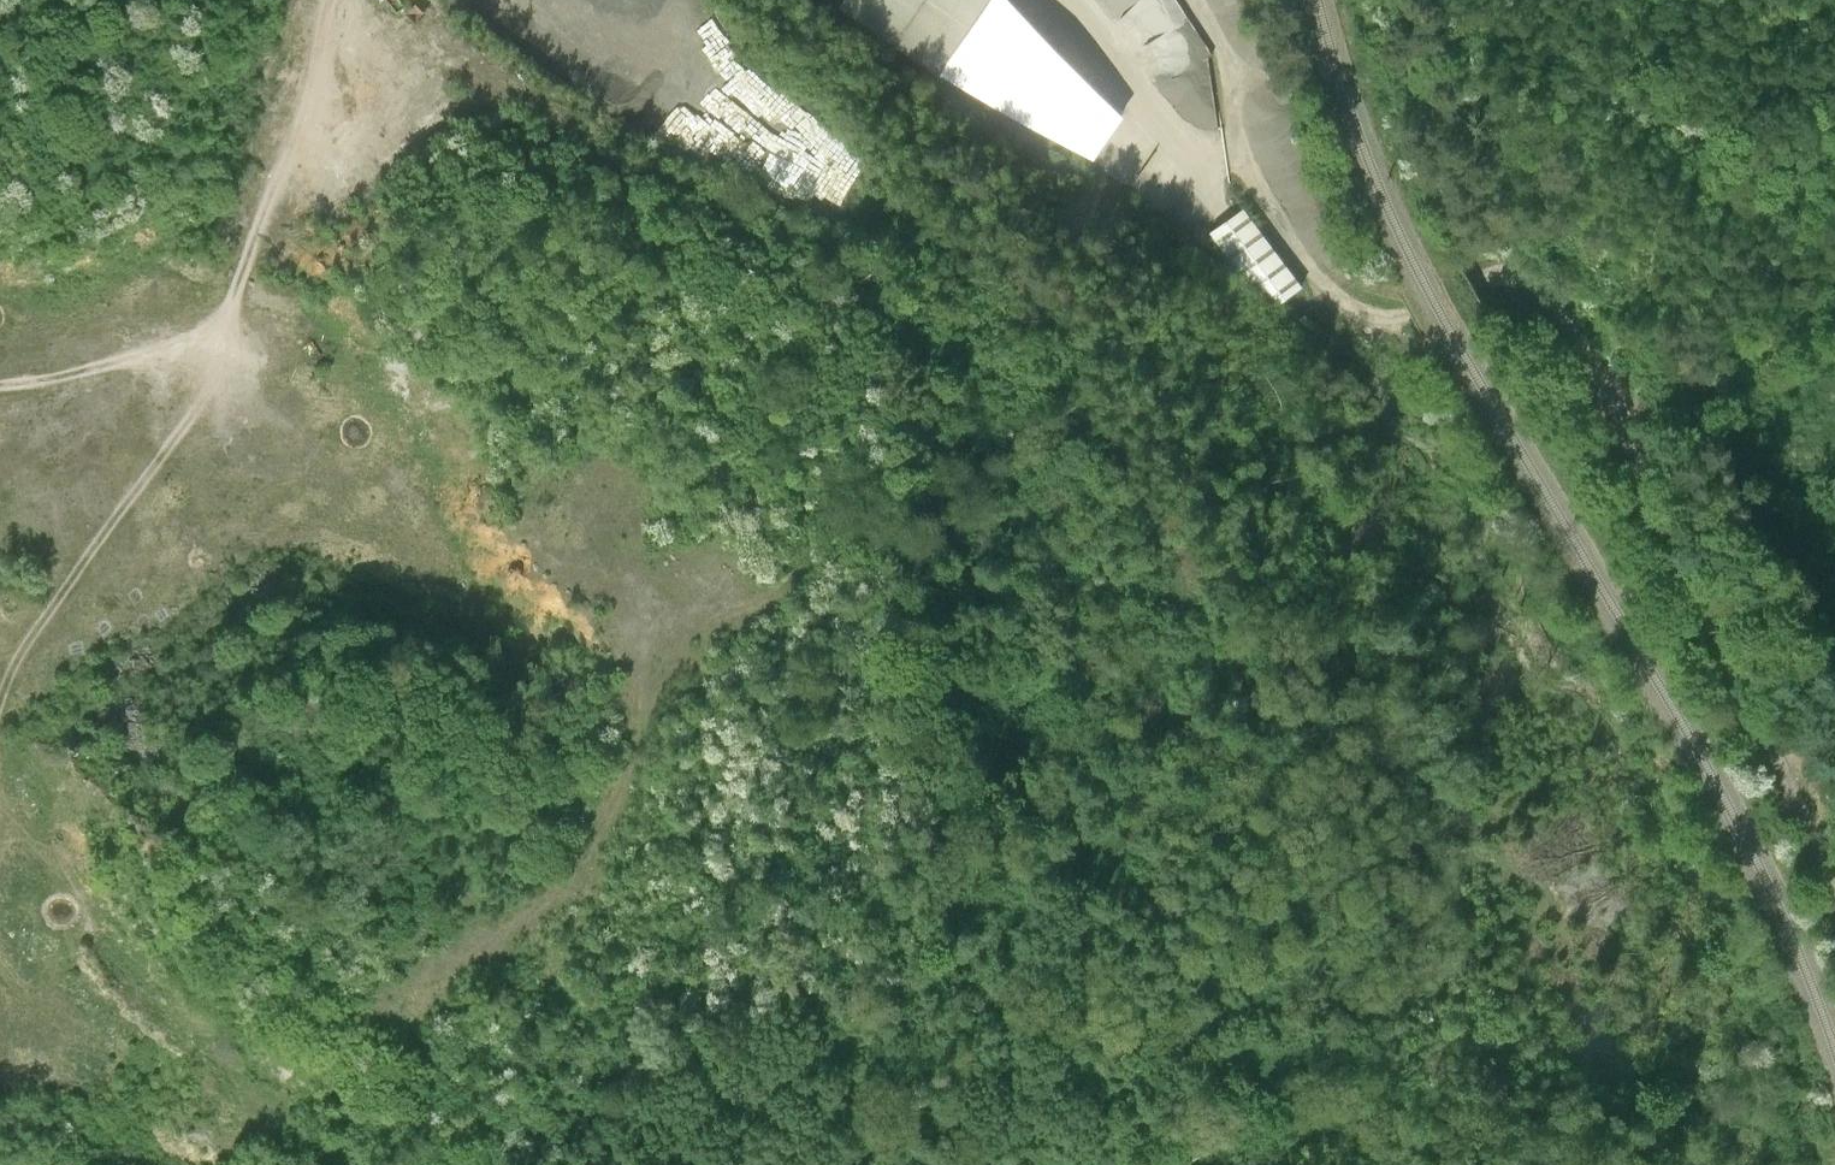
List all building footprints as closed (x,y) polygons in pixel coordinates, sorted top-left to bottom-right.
[(1000,0),(849,0),(840,13),(947,82),(1000,0)] [(1016,117),(1050,71),(1018,47),(984,92),(1016,117)] [(1021,116),(1078,154),(1108,108),(1052,70),(1021,116)] [(1251,205),(1216,230),(1274,312),(1309,287),(1251,205)]
